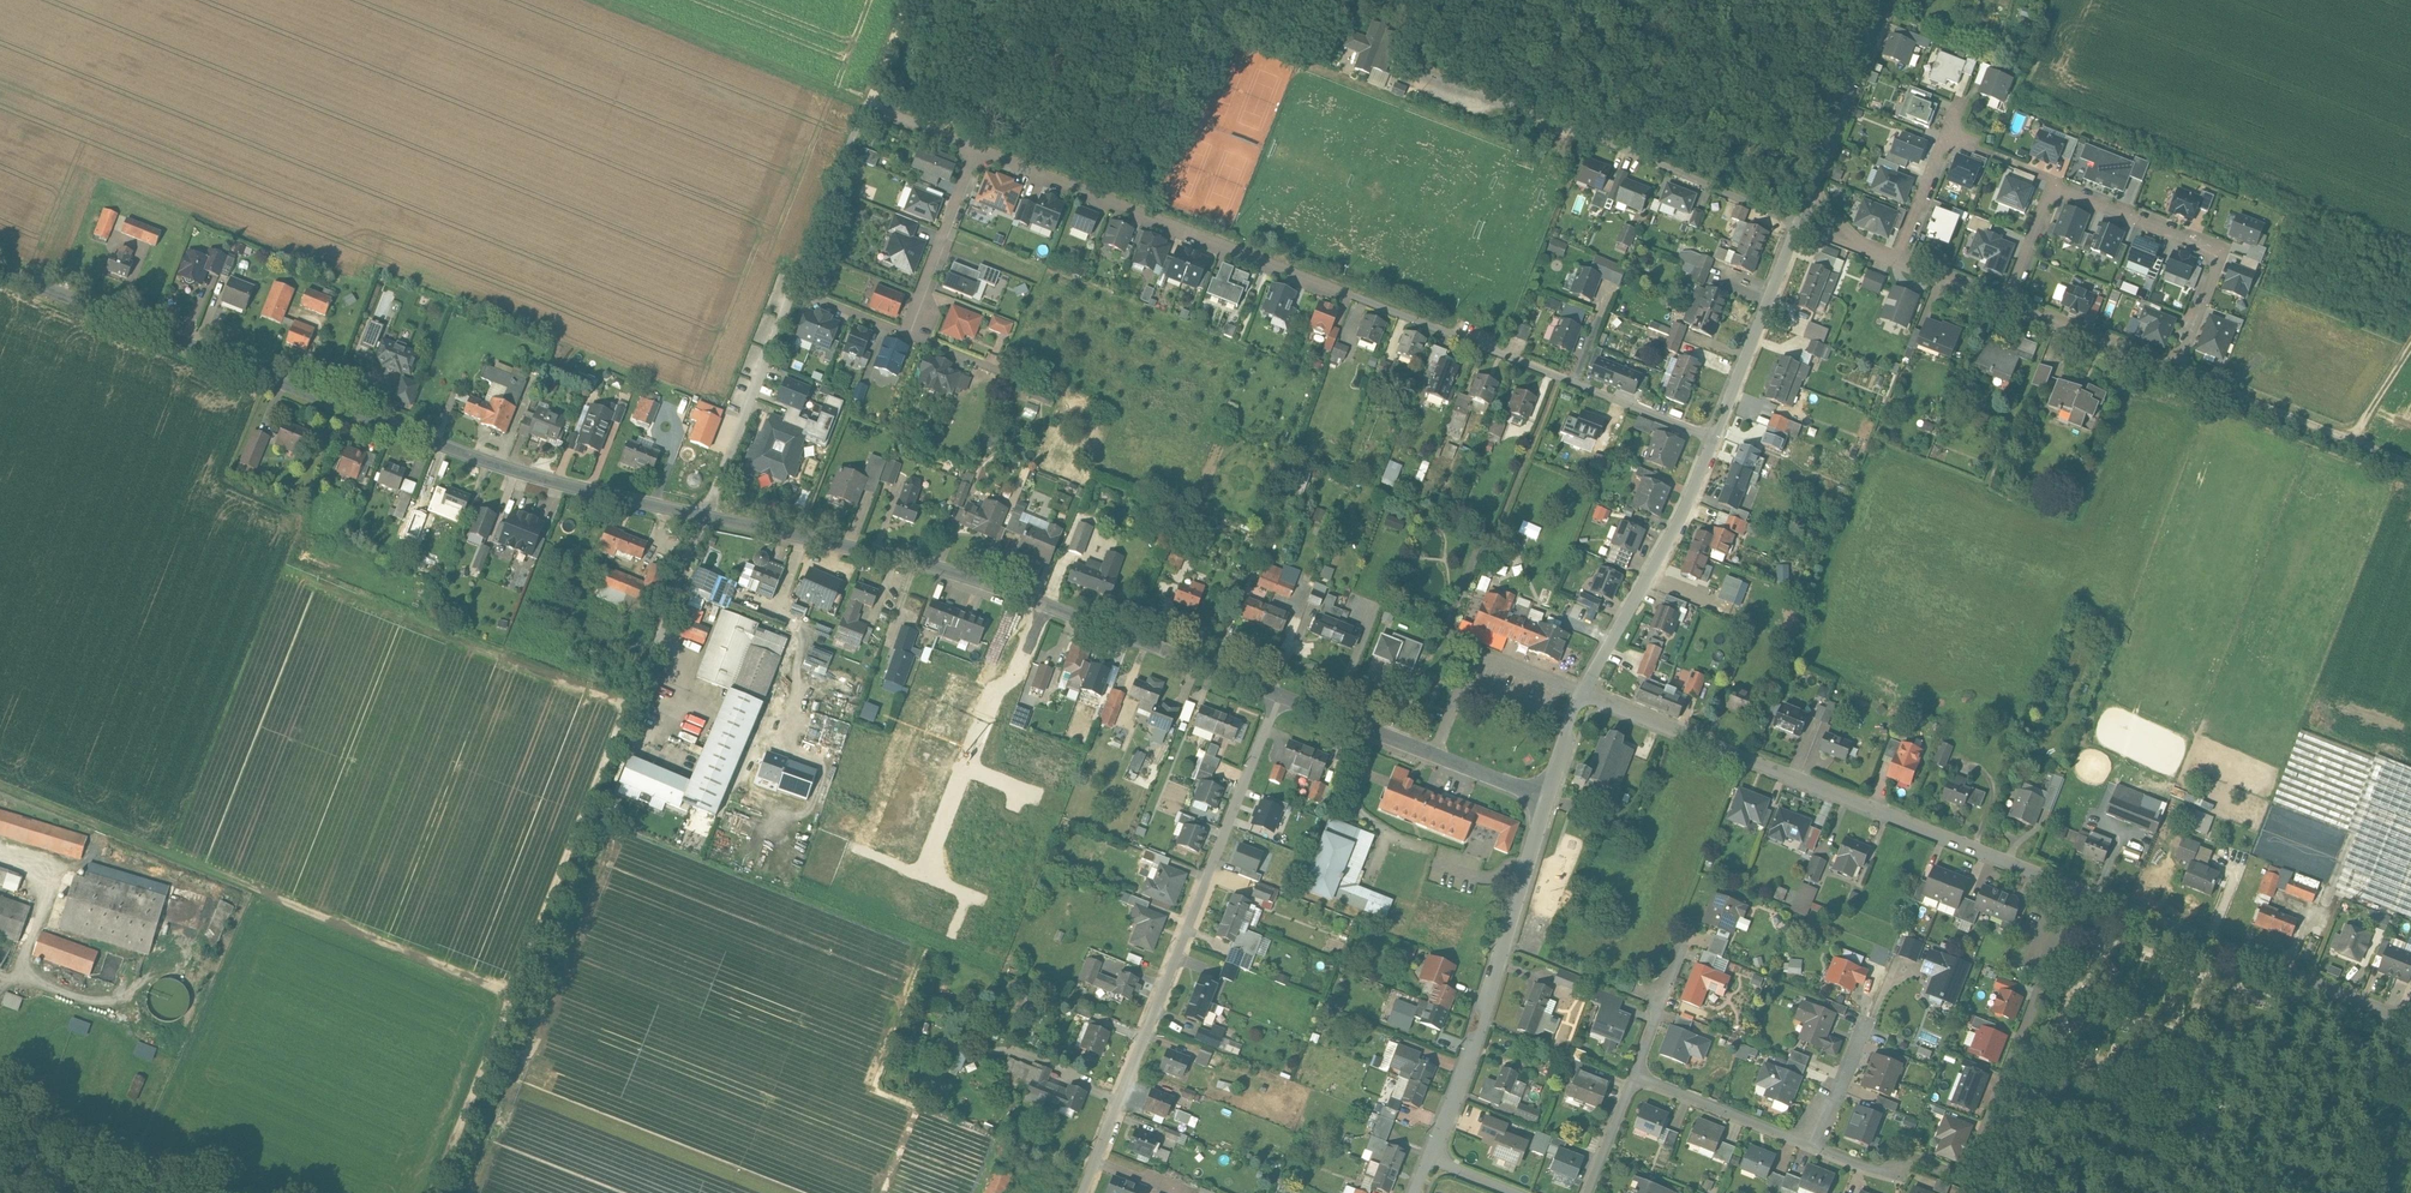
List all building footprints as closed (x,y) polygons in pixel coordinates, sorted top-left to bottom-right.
[(1361,55),(1356,68),(1369,74),(1371,69),(1384,73),(1389,61),(1394,63),(1400,47),(1396,45),(1399,37),(1386,31),(1387,28),(1373,23),(1366,40),(1350,33),(1345,45),(1359,50),(1361,55)] [(1893,36),(1885,56),(1904,64),(1908,53),(1911,54),(1914,45),(1893,36)] [(1967,63),(1940,52),(1931,76),(1947,82),(1947,81),(1958,85),(1967,63)] [(2012,80),(1989,72),(1980,94),(2003,103),(2012,80)] [(1405,89),(1396,86),(1393,93),(1402,96),(1405,89)] [(1913,96),(1904,116),(1915,121),(1915,123),(1929,129),(1938,106),(1913,96)] [(2065,142),(2040,133),(2032,155),(2056,165),(2065,142)] [(1900,143),(1897,142),(1892,153),(1915,162),(1916,159),(1920,157),(1921,158),(1927,144),(1904,135),(1900,143)] [(2133,165),(2087,146),(2082,159),(2099,166),(2097,172),(2089,169),(2085,179),(2099,184),(2100,183),(2104,184),(2103,186),(2113,190),(2114,188),(2123,192),(2129,177),(2133,165)] [(950,159),(938,154),(935,161),(923,156),(918,170),(926,173),(923,179),(936,184),(938,178),(948,182),(954,168),(947,166),(950,159)] [(1980,166),(1958,157),(1950,178),(1959,181),(1958,183),(1971,189),(1980,166)] [(2150,163),(2136,158),(2133,165),(2129,177),(2142,182),(2150,163)] [(1612,171),(1586,161),(1578,181),(1604,192),(1612,171)] [(1881,168),(1872,190),(1902,202),(1906,194),(1908,193),(1910,188),(1908,184),(1909,179),(1881,168)] [(2035,178),(2015,170),(2011,179),(2031,187),(2035,178)] [(1010,185),(987,175),(977,202),(990,207),(992,200),(1003,204),(1010,185)] [(1629,179),(1620,175),(1614,190),(1622,193),(1626,181),(1627,181),(1629,179)] [(2011,179),(2006,177),(2001,189),(2004,191),(1999,204),(2024,214),(2035,188),(2031,187),(2011,179)] [(927,189),(909,181),(907,189),(914,191),(925,195),(927,189)] [(1627,181),(1626,181),(1622,193),(1619,201),(1631,205),(1631,204),(1645,209),(1652,191),(1627,181)] [(1010,185),(1003,204),(1012,208),(1020,188),(1010,185)] [(1696,196),(1668,185),(1661,203),(1689,214),(1696,196)] [(2201,199),(2179,190),(2170,212),(2192,221),(2201,199)] [(925,195),(914,191),(906,211),(933,221),(941,202),(925,195)] [(1611,197),(1603,194),(1597,208),(1605,211),(1611,197)] [(1042,197),(1032,222),(1053,231),(1064,205),(1054,201),(1055,199),(1048,196),(1047,198),(1042,197)] [(1035,206),(1021,201),(1014,220),(1028,226),(1035,206)] [(1869,209),(1864,207),(1856,225),(1861,227),(1862,227),(1888,238),(1896,217),(1896,215),(1870,205),(1869,209)] [(1748,211),(1737,206),(1732,219),(1742,223),(1743,224),(1744,224),(1748,211)] [(1098,216),(1078,208),(1071,227),(1091,235),(1098,216)] [(2066,208),(2055,236),(2077,244),(2088,216),(2066,208)] [(117,215),(104,209),(102,214),(114,219),(112,226),(117,215)] [(1704,213),(1696,210),(1690,226),(1697,229),(1704,213)] [(1959,219),(1937,210),(1933,220),(1932,224),(1929,231),(1939,235),(1937,241),(1949,245),(1959,219)] [(114,219),(102,214),(94,235),(107,240),(112,226),(114,219)] [(2264,226),(2239,216),(2231,236),(2256,246),(2264,226)] [(147,228),(127,220),(122,233),(142,241),(147,228)] [(915,228),(895,220),(890,231),(895,233),(910,239),(915,228)] [(1131,229),(1112,222),(1103,245),(1105,245),(1106,248),(1110,250),(1113,249),(1122,252),(1125,245),(1131,229)] [(1768,233),(1744,224),(1743,224),(1742,223),(1734,243),(1760,254),(1768,233)] [(2114,235),(2109,233),(2111,228),(2110,228),(2109,228),(2101,225),(2101,224),(2094,241),(2100,243),(2096,252),(2101,254),(2100,254),(2107,256),(2114,259),(2117,250),(2124,234),(2123,233),(2117,231),(2116,230),(2114,235)] [(147,228),(142,241),(156,247),(161,233),(147,228)] [(1634,234),(1623,230),(1618,242),(1629,246),(1634,234)] [(910,239),(895,233),(883,262),(912,273),(924,244),(910,239)] [(2001,238),(1989,233),(1987,237),(1979,234),(1971,255),(1982,259),(1984,252),(1992,256),(1987,269),(2002,275),(2009,258),(2006,257),(2008,251),(2007,250),(2005,246),(2005,244),(1999,241),(2001,238)] [(1164,242),(1145,235),(1133,264),(1134,264),(1132,268),(1142,272),(1145,265),(1154,268),(1155,265),(1163,244),(1164,242)] [(2144,242),(2137,239),(2129,261),(2151,270),(2159,248),(2153,245),(2154,243),(2145,239),(2144,242)] [(1548,252),(1564,255),(1566,244),(1550,241),(1548,252)] [(1760,254),(1734,243),(1725,263),(1733,266),(1752,274),(1760,254)] [(1827,243),(1823,252),(1838,258),(1841,248),(1827,243)] [(1163,244),(1155,265),(1163,268),(1167,257),(1171,247),(1163,244)] [(1132,248),(1125,245),(1122,252),(1120,258),(1127,261),(1132,248)] [(121,248),(118,257),(113,256),(107,271),(127,279),(133,263),(129,262),(132,253),(121,248)] [(1186,252),(1178,249),(1174,259),(1167,276),(1167,277),(1181,282),(1193,254),(1187,251),(1186,252)] [(206,259),(189,252),(179,277),(185,279),(184,281),(186,285),(190,286),(194,284),(195,283),(200,285),(206,271),(219,277),(220,275),(227,257),(210,250),(206,259)] [(1702,257),(1691,252),(1686,264),(1697,268),(1700,262),(1702,257)] [(2174,253),(2167,272),(2188,280),(2195,264),(2195,261),(2189,259),(2190,257),(2182,253),(2181,256),(2174,253)] [(1199,256),(1193,254),(1181,282),(1196,288),(1196,287),(1203,271),(1207,260),(1199,257),(1199,256)] [(1837,260),(1821,254),(1815,267),(1831,273),(1832,273),(1837,260)] [(1714,260),(1703,256),(1702,257),(1700,262),(1711,267),(1714,260)] [(227,257),(220,275),(228,278),(235,260),(227,257)] [(1163,268),(1161,273),(1167,276),(1174,259),(1167,257),(1163,268)] [(1627,270),(1606,261),(1600,276),(1621,285),(1627,270)] [(1711,267),(1700,262),(1697,268),(1709,273),(1711,267)] [(977,272),(954,263),(949,276),(948,276),(943,288),(972,299),(976,287),(975,287),(978,280),(980,274),(977,272)] [(1000,273),(980,265),(977,272),(980,274),(978,280),(995,287),(1000,273)] [(1249,276),(1222,265),(1211,294),(1238,304),(1243,292),(1246,293),(1249,284),(1246,283),(1249,276)] [(1815,267),(1813,266),(1805,287),(1830,296),(1834,287),(1839,276),(1832,273),(1831,273),(1815,267)] [(2255,274),(2233,266),(2226,282),(2227,282),(2224,291),(2244,298),(2247,290),(2249,291),(2255,274)] [(1709,273),(1697,268),(1692,281),(1703,286),(1709,273)] [(1600,276),(1580,269),(1571,292),(1580,296),(1580,297),(1590,301),(1600,276)] [(1203,271),(1196,287),(1203,290),(1209,274),(1203,271)] [(1883,279),(1869,274),(1864,288),(1878,293),(1883,279)] [(252,287),(230,279),(221,301),(243,310),(252,287)] [(292,289),(273,282),(260,315),(279,322),(292,289)] [(1284,292),(1282,289),(1272,285),(1263,309),(1265,314),(1265,315),(1283,323),(1284,323),(1290,309),(1295,294),(1290,292),(1287,293),(1284,292)] [(1149,303),(1154,289),(1146,286),(1141,300),(1149,303)] [(1830,296),(1805,287),(1797,307),(1815,314),(1819,303),(1826,306),(1830,296)] [(2087,292),(2078,289),(2077,290),(2070,287),(2063,305),(2072,308),(2071,310),(2078,313),(2078,311),(2087,314),(2094,297),(2086,294),(2087,292)] [(903,297),(879,288),(871,307),(895,317),(903,297)] [(1718,292),(1708,289),(1707,292),(1698,288),(1692,306),(1720,317),(1728,296),(1718,292)] [(330,301),(306,291),(300,306),(324,316),(330,301)] [(1915,300),(1895,292),(1885,318),(1905,326),(1915,300)] [(1338,311),(1319,303),(1309,328),(1313,329),(1315,333),(1321,335),(1325,334),(1328,335),(1331,328),(1338,311)] [(1720,317),(1692,306),(1685,323),(1693,326),(1692,330),(1712,338),(1720,317)] [(981,318),(952,307),(942,333),(953,338),(956,331),(974,338),(981,318)] [(1290,309),(1284,323),(1283,323),(1281,328),(1289,331),(1296,311),(1290,309)] [(2150,325),(2144,339),(2164,347),(2175,321),(2146,310),(2141,322),(2150,325)] [(819,317),(807,312),(801,327),(797,337),(798,337),(813,343),(824,315),(820,313),(819,317)] [(828,316),(824,315),(813,343),(828,349),(829,349),(832,340),(838,324),(826,320),(828,316)] [(1384,323),(1366,315),(1358,336),(1376,343),(1384,323)] [(2244,322),(2227,315),(2224,324),(2234,328),(2234,329),(2240,331),(2244,322)] [(1010,336),(1014,322),(992,316),(988,329),(1010,336)] [(2224,324),(2212,319),(2200,349),(2218,356),(2220,351),(2224,352),(2234,329),(2234,328),(2224,324)] [(1579,328),(1560,320),(1550,344),(1560,348),(1559,349),(1570,353),(1579,328)] [(1950,329),(1928,320),(1923,333),(1918,345),(1920,346),(1951,358),(1962,331),(1951,327),(1950,329)] [(361,342),(374,348),(383,326),(369,321),(361,342)] [(313,331),(294,323),(286,343),(304,351),(313,331)] [(1523,326),(1515,323),(1510,337),(1518,340),(1523,326)] [(1672,331),(1652,323),(1649,329),(1670,337),(1672,331)] [(1828,330),(1811,323),(1805,337),(1814,341),(1814,342),(1823,345),(1828,330)] [(1687,328),(1675,324),(1672,331),(1670,337),(1681,341),(1687,328)] [(801,327),(794,325),(786,345),(794,348),(798,337),(797,337),(801,327)] [(1236,328),(1228,325),(1224,336),(1232,339),(1236,328)] [(1531,330),(1523,326),(1518,340),(1526,343),(1531,330)] [(871,333),(854,327),(844,352),(847,353),(849,356),(855,359),(858,357),(861,359),(864,352),(871,333)] [(1328,335),(1323,349),(1331,352),(1339,332),(1331,328),(1328,335)] [(1670,337),(1649,329),(1647,336),(1667,344),(1670,337)] [(1923,333),(1915,330),(1908,347),(1918,351),(1920,346),(1918,345),(1923,333)] [(1425,339),(1407,332),(1399,352),(1417,359),(1425,339)] [(1276,350),(1279,343),(1259,335),(1256,342),(1276,350)] [(1681,341),(1670,337),(1667,344),(1665,349),(1677,354),(1681,341)] [(2038,345),(2020,338),(2013,356),(2017,358),(2031,363),(2038,345)] [(908,348),(886,339),(874,367),(879,369),(881,374),(887,376),(892,374),(897,376),(908,348)] [(839,342),(832,340),(829,349),(828,349),(824,360),(831,363),(839,342)] [(2008,350),(1983,340),(1972,369),(2010,384),(2017,365),(2014,364),(2017,358),(2013,356),(2007,353),(2008,350)] [(418,354),(383,341),(379,352),(382,354),(379,362),(385,365),(384,366),(400,372),(401,371),(407,373),(411,363),(414,364),(418,354)] [(1814,342),(1812,341),(1808,353),(1807,354),(1812,356),(1820,359),(1825,346),(1814,342)] [(1349,349),(1336,344),(1332,355),(1344,360),(1349,349)] [(1447,351),(1432,346),(1426,363),(1431,364),(1431,362),(1437,364),(1439,360),(1443,362),(1447,351)] [(1831,348),(1825,346),(1820,359),(1826,361),(1831,348)] [(1596,347),(1588,367),(1595,370),(1599,360),(1600,360),(1603,350),(1596,347)] [(861,359),(858,366),(865,368),(870,355),(864,352),(861,359)] [(1799,364),(1783,358),(1778,370),(1774,368),(1771,377),(1800,388),(1803,380),(1805,380),(1810,369),(1807,368),(1812,356),(1807,354),(1808,353),(1804,352),(1799,364)] [(1700,365),(1681,357),(1679,362),(1673,378),(1692,385),(1700,365)] [(950,364),(938,360),(937,363),(925,358),(921,370),(924,371),(919,383),(928,386),(926,389),(938,394),(940,389),(948,369),(950,364)] [(1679,362),(1672,359),(1666,375),(1673,378),(1679,362)] [(1443,362),(1439,360),(1437,364),(1430,382),(1449,390),(1450,390),(1454,380),(1456,380),(1458,376),(1455,375),(1458,368),(1443,362)] [(1600,360),(1599,360),(1595,370),(1592,378),(1614,386),(1621,368),(1600,360)] [(1393,367),(1381,362),(1376,373),(1389,378),(1393,367)] [(2054,370),(2040,364),(2032,384),(2043,389),(2045,386),(2047,387),(2054,370)] [(503,374),(485,367),(481,378),(499,385),(503,374)] [(1642,377),(1621,368),(1614,386),(1635,395),(1637,390),(1642,377)] [(961,374),(948,369),(940,389),(953,394),(961,374)] [(525,382),(503,374),(499,385),(508,389),(520,394),(521,393),(525,382)] [(1497,381),(1478,374),(1470,395),(1489,402),(1497,381)] [(1649,379),(1642,377),(1637,390),(1643,393),(1649,379)] [(1800,388),(1771,377),(1768,385),(1773,387),(1768,398),(1792,408),(1800,388)] [(1692,385),(1673,378),(1664,400),(1684,407),(1692,385)] [(786,379),(781,390),(806,400),(810,389),(786,379)] [(418,385),(403,380),(395,399),(410,405),(418,385)] [(2088,392),(2061,381),(2050,407),(2071,416),(2068,424),(2082,429),(2087,416),(2093,419),(2099,406),(2102,407),(2107,395),(2090,388),(2088,392)] [(1449,390),(1430,382),(1427,391),(1446,399),(1449,390)] [(866,388),(859,385),(853,398),(861,401),(866,388)] [(503,403),(493,399),(490,406),(484,421),(483,425),(504,433),(514,408),(515,409),(521,393),(520,394),(508,389),(503,403)] [(781,390),(777,402),(789,406),(801,411),(806,400),(781,390)] [(1054,400),(1030,390),(1027,397),(1052,407),(1054,400)] [(1535,400),(1515,392),(1514,395),(1510,394),(1507,403),(1511,404),(1508,411),(1527,419),(1535,400)] [(659,399),(648,394),(643,405),(638,403),(632,419),(648,426),(659,399)] [(784,420),(771,415),(769,422),(766,421),(761,434),(759,433),(754,447),(751,446),(746,459),(753,462),(750,469),(785,482),(787,475),(794,478),(799,465),(797,464),(802,450),(800,450),(804,440),(825,449),(844,402),(828,396),(817,425),(799,418),(801,411),(789,406),(784,420)] [(1655,402),(1642,397),(1639,403),(1653,408),(1655,402)] [(490,406),(470,398),(464,413),(484,421),(490,406)] [(820,414),(822,406),(814,403),(812,412),(820,414)] [(613,414),(592,406),(584,424),(604,432),(606,427),(610,426),(611,421),(614,414),(613,414)] [(626,410),(617,406),(613,414),(614,414),(611,421),(620,424),(626,410)] [(1467,411),(1454,406),(1450,417),(1463,423),(1467,411)] [(564,420),(538,410),(533,422),(529,433),(530,433),(542,438),(543,435),(556,440),(564,420)] [(719,420),(695,410),(690,421),(696,423),(689,442),(707,449),(719,420)] [(1602,422),(1581,414),(1574,432),(1595,440),(1602,422)] [(1789,420),(1774,415),(1769,427),(1784,433),(1789,420)] [(1463,423),(1450,417),(1446,426),(1460,431),(1463,423)] [(533,422),(524,418),(519,433),(528,437),(530,433),(529,433),(533,422)] [(1505,427),(1493,422),(1489,433),(1500,438),(1505,427)] [(1655,423),(1651,431),(1657,434),(1658,433),(1667,437),(1670,429),(1655,423)] [(305,432),(285,424),(279,440),(299,448),(305,432)] [(604,432),(584,424),(580,437),(577,443),(578,444),(599,452),(610,426),(606,427),(604,432)] [(1784,433),(1769,427),(1764,440),(1778,446),(1784,433)] [(1001,436),(988,431),(985,438),(998,443),(1001,436)] [(580,437),(571,433),(565,448),(574,451),(578,444),(577,443),(580,437)] [(1667,437),(1658,433),(1657,434),(1647,460),(1672,470),(1682,443),(1667,437)] [(254,434),(243,462),(256,467),(266,439),(254,434)] [(1456,454),(1460,437),(1447,434),(1443,451),(1456,454)] [(658,455),(629,443),(621,461),(632,465),(634,461),(653,468),(658,455)] [(1760,453),(1744,446),(1735,466),(1760,476),(1763,466),(1756,464),(1760,453)] [(365,456),(348,449),(339,472),(356,479),(357,479),(362,464),(365,456)] [(376,458),(366,454),(365,456),(362,464),(369,467),(372,468),(376,458)] [(1602,458),(1595,455),(1591,466),(1597,469),(1602,458)] [(886,462),(871,456),(864,472),(880,478),(886,462)] [(899,461),(888,457),(886,462),(880,478),(879,481),(891,484),(894,476),(899,461)] [(1608,460),(1602,458),(1597,469),(1603,471),(1608,460)] [(1390,460),(1381,481),(1394,487),(1403,465),(1390,460)] [(405,471),(385,463),(378,482),(398,490),(405,471)] [(240,464),(239,469),(254,473),(256,469),(240,464)] [(362,464),(357,479),(356,479),(355,482),(362,485),(369,467),(362,464)] [(1760,476),(1735,466),(1727,486),(1744,493),(1749,482),(1756,485),(1760,476)] [(1660,476),(1639,467),(1636,476),(1645,480),(1645,479),(1656,484),(1660,476)] [(862,478),(840,469),(829,496),(854,506),(865,479),(862,478)] [(1311,473),(1299,469),(1291,489),(1303,494),(1311,473)] [(407,479),(418,482),(421,473),(410,470),(407,479)] [(880,478),(864,472),(862,478),(865,479),(854,506),(868,512),(879,481),(880,478)] [(1349,481),(1330,474),(1328,479),(1335,482),(1335,480),(1348,485),(1349,481)] [(901,479),(894,476),(891,484),(898,487),(901,479)] [(1656,484),(1645,479),(1645,480),(1634,506),(1658,516),(1669,489),(1656,484)] [(905,483),(899,500),(898,499),(892,514),(907,520),(913,505),(911,504),(913,500),(914,501),(919,489),(905,483)] [(962,483),(953,505),(961,508),(970,486),(962,483)] [(1744,493),(1727,486),(1720,503),(1733,508),(1737,510),(1738,509),(1744,493)] [(468,497),(448,489),(439,510),(454,516),(456,511),(462,513),(468,497)] [(403,493),(394,517),(402,521),(412,496),(403,493)] [(1006,510),(986,502),(980,515),(966,510),(964,515),(963,514),(962,518),(963,518),(961,524),(975,529),(974,530),(994,539),(1006,510)] [(435,512),(416,504),(408,527),(427,534),(435,512)] [(913,505),(907,520),(912,522),(918,507),(913,505)] [(1607,522),(1612,510),(1598,505),(1593,516),(1607,522)] [(1750,514),(1738,509),(1737,510),(1733,508),(1730,516),(1743,521),(1746,522),(1750,514)] [(495,516),(480,510),(470,534),(486,540),(495,516)] [(519,515),(512,512),(507,525),(500,544),(502,544),(507,546),(506,547),(515,551),(528,517),(520,514),(519,515)] [(1021,517),(1012,513),(1005,531),(1014,534),(1019,522),(1021,517)] [(1403,530),(1405,519),(1387,516),(1385,527),(1403,530)] [(1743,521),(1730,516),(1725,529),(1738,533),(1743,521)] [(537,521),(528,517),(515,551),(524,554),(524,553),(529,555),(531,556),(538,538),(543,525),(536,522),(537,521)] [(1523,521),(1519,533),(1537,539),(1541,527),(1523,521)] [(1045,533),(1019,522),(1014,534),(1023,538),(1024,535),(1025,535),(1018,552),(1030,557),(1030,556),(1047,563),(1060,532),(1048,527),(1045,533)] [(1644,531),(1623,522),(1620,530),(1612,527),(1608,539),(1615,542),(1610,553),(1630,561),(1633,553),(1635,554),(1644,531)] [(500,523),(492,543),(501,546),(502,544),(500,544),(507,525),(500,523)] [(1089,529),(1079,524),(1076,531),(1087,535),(1089,529)] [(623,532),(608,526),(599,549),(628,561),(631,555),(640,559),(646,545),(622,535),(623,532)] [(1117,532),(1102,526),(1099,535),(1114,541),(1117,532)] [(1734,537),(1716,530),(1712,538),(1717,539),(1709,558),(1723,563),(1726,557),(1734,537)] [(1087,535),(1076,531),(1068,551),(1079,555),(1087,535)] [(1712,538),(1699,532),(1691,553),(1708,560),(1709,558),(1717,539),(1712,538)] [(538,538),(531,556),(529,555),(528,557),(537,560),(545,540),(538,538)] [(490,549),(482,546),(473,568),(481,571),(490,549)] [(1184,551),(1173,546),(1165,565),(1176,570),(1184,551)] [(709,547),(700,569),(716,575),(725,553),(709,547)] [(1108,553),(1100,575),(1114,580),(1122,558),(1108,553)] [(1630,561),(1610,553),(1607,562),(1627,570),(1630,561)] [(1708,560),(1691,553),(1683,573),(1700,580),(1708,560)] [(754,564),(756,566),(755,567),(746,563),(738,584),(747,588),(746,589),(772,600),(784,569),(768,563),(768,560),(767,558),(766,555),(763,554),(761,554),(758,554),(756,556),(754,558),(754,561),(754,564)] [(1090,564),(1077,560),(1075,566),(1088,571),(1090,564)] [(652,564),(644,584),(630,578),(629,581),(624,594),(652,606),(666,570),(652,564)] [(1790,583),(1791,565),(1779,564),(1778,582),(1790,583)] [(1088,571),(1075,566),(1070,581),(1089,588),(1094,573),(1088,571)] [(1320,577),(1330,581),(1334,569),(1324,566),(1320,577)] [(720,578),(698,568),(688,594),(726,609),(728,605),(736,584),(720,578)] [(600,569),(590,592),(598,595),(602,586),(607,572),(600,569)] [(1620,576),(1603,569),(1600,576),(1597,577),(1595,581),(1597,584),(1593,593),(1611,600),(1616,586),(1619,585),(1622,579),(1620,576)] [(825,576),(810,570),(804,583),(799,596),(800,596),(814,603),(825,576)] [(1296,577),(1282,571),(1278,581),(1292,587),(1296,577)] [(629,581),(607,572),(602,586),(624,594),(629,581)] [(1094,573),(1089,588),(1110,595),(1116,581),(1114,580),(1100,575),(1094,573)] [(1744,582),(1728,575),(1719,598),(1735,605),(1744,582)] [(841,583),(825,576),(814,603),(829,609),(830,609),(835,596),(841,583)] [(1477,588),(1486,591),(1491,579),(1481,576),(1477,588)] [(798,580),(790,598),(798,601),(800,596),(799,596),(804,583),(798,580)] [(1278,581),(1274,591),(1288,597),(1292,587),(1278,581)] [(1328,587),(1315,582),(1312,590),(1325,595),(1328,587)] [(878,593),(858,584),(848,609),(857,613),(861,603),(871,608),(878,593)] [(1190,590),(1180,586),(1175,601),(1196,608),(1203,589),(1192,585),(1190,590)] [(624,594),(602,586),(598,595),(597,597),(634,612),(636,608),(649,613),(652,606),(624,594)] [(1325,595),(1312,590),(1308,601),(1321,606),(1325,595)] [(1514,596),(1504,592),(1501,600),(1486,594),(1482,605),(1481,605),(1473,626),(1500,636),(1507,616),(1511,604),(1514,597),(1514,596)] [(1601,603),(1581,594),(1577,603),(1597,611),(1601,603)] [(1328,595),(1320,616),(1317,615),(1311,632),(1331,640),(1338,623),(1343,611),(1332,607),(1336,598),(1328,595)] [(835,596),(830,609),(829,609),(828,613),(834,616),(841,599),(835,596)] [(1688,604),(1667,596),(1664,604),(1665,604),(1663,609),(1678,615),(1681,608),(1685,610),(1688,604)] [(1530,603),(1514,597),(1511,604),(1527,610),(1528,609),(1530,603)] [(1267,607),(1248,600),(1241,616),(1261,624),(1267,607)] [(1371,609),(1352,601),(1347,612),(1366,620),(1371,609)] [(946,609),(931,603),(923,627),(931,630),(933,627),(938,625),(940,626),(946,609)] [(801,607),(793,604),(790,612),(804,617),(806,612),(800,610),(801,607)] [(1527,610),(1511,604),(1507,616),(1534,626),(1538,628),(1539,624),(1540,625),(1543,615),(1528,609),(1527,610)] [(446,612),(438,607),(433,615),(441,620),(446,612)] [(1289,615),(1267,607),(1261,624),(1282,632),(1289,615)] [(1663,609),(1660,608),(1652,628),(1671,636),(1677,621),(1683,623),(1687,611),(1685,610),(1681,608),(1678,615),(1663,609)] [(857,613),(848,609),(842,621),(855,627),(860,615),(857,613)] [(966,616),(946,609),(940,626),(938,631),(958,638),(966,616)] [(723,611),(697,678),(729,690),(732,691),(750,646),(757,628),(758,625),(723,611)] [(987,621),(967,614),(966,616),(958,638),(960,639),(978,645),(987,621)] [(1526,647),(1534,626),(1507,616),(1500,636),(1512,641),(1526,647)] [(855,627),(842,621),(836,637),(857,646),(864,630),(855,627)] [(1347,627),(1338,623),(1331,640),(1352,648),(1358,631),(1354,629),(1355,625),(1349,623),(1347,627)] [(1540,625),(1539,624),(1538,628),(1534,626),(1526,647),(1529,648),(1529,651),(1558,663),(1569,636),(1540,625)] [(899,638),(912,642),(916,631),(903,626),(899,638)] [(787,640),(757,628),(750,646),(780,658),(787,640)] [(829,634),(815,631),(814,638),(827,641),(829,634)] [(1402,644),(1394,663),(1413,670),(1423,646),(1393,634),(1391,640),(1402,644)] [(1391,640),(1381,636),(1373,657),(1394,665),(1394,663),(1402,644),(1391,640)] [(907,655),(912,642),(899,638),(894,651),(897,651),(907,655)] [(1664,643),(1653,639),(1650,646),(1661,650),(1664,643)] [(1090,649),(1074,643),(1064,670),(1066,671),(1063,678),(1070,681),(1068,688),(1079,692),(1081,685),(1082,686),(1090,666),(1084,663),(1090,649)] [(780,658),(750,646),(732,691),(732,692),(763,704),(780,658)] [(1661,650),(1650,646),(1647,654),(1658,659),(1661,650)] [(832,655),(811,647),(802,667),(824,676),(832,655)] [(907,655),(897,651),(892,663),(894,663),(887,681),(902,687),(914,658),(907,655)] [(1658,659),(1647,654),(1638,675),(1650,679),(1653,673),(1654,673),(1656,667),(1655,666),(1658,659)] [(1091,662),(1090,666),(1082,686),(1081,689),(1101,696),(1111,669),(1091,662)] [(1051,670),(1039,665),(1028,694),(1041,699),(1051,670)] [(1731,665),(1727,676),(1733,679),(1737,667),(1731,665)] [(1796,670),(1785,665),(1782,672),(1793,676),(1796,670)] [(1704,678),(1694,674),(1687,693),(1697,697),(1704,678)] [(1163,683),(1152,679),(1149,686),(1135,681),(1129,697),(1141,701),(1139,708),(1138,707),(1138,709),(1151,714),(1153,706),(1155,707),(1155,706),(1161,691),(1160,691),(1163,683)] [(1667,687),(1651,681),(1649,686),(1645,684),(1638,702),(1658,710),(1665,692),(1667,687)] [(1738,689),(1735,688),(1727,707),(1748,715),(1755,696),(1746,693),(1747,689),(1739,686),(1738,689)] [(1831,690),(1821,687),(1818,694),(1828,698),(1831,690)] [(1123,694),(1112,689),(1107,702),(1118,706),(1123,694)] [(690,783),(682,803),(690,806),(715,817),(763,704),(732,692),(729,690),(690,783)] [(1685,701),(1665,692),(1658,710),(1679,718),(1685,701)] [(860,717),(874,722),(880,707),(866,702),(860,717)] [(1118,706),(1107,702),(1102,715),(1114,720),(1119,707),(1118,706)] [(1194,706),(1186,702),(1180,719),(1188,722),(1194,706)] [(1836,705),(1829,702),(1827,709),(1833,712),(1836,705)] [(1176,709),(1164,705),(1162,709),(1155,706),(1155,707),(1153,706),(1151,714),(1148,724),(1167,731),(1176,709)] [(1808,716),(1784,706),(1775,727),(1800,737),(1808,716)] [(1827,709),(1820,706),(1815,719),(1822,722),(1827,709)] [(1030,712),(1016,707),(1009,725),(1023,730),(1030,712)] [(1220,715),(1202,708),(1195,727),(1213,734),(1220,715)] [(1833,712),(1827,709),(1822,722),(1828,724),(1833,712)] [(843,750),(850,722),(812,713),(805,741),(843,750)] [(1114,720),(1102,715),(1098,723),(1111,728),(1114,720)] [(1240,723),(1221,715),(1220,715),(1213,734),(1233,742),(1240,723)] [(2377,755),(2375,759),(2301,730),(2273,803),(2357,835),(2336,888),(2410,918),(2410,769),(2377,755)] [(1621,738),(1610,733),(1605,740),(1601,739),(1587,774),(1577,770),(1572,783),(1584,788),(1587,781),(1606,789),(1603,798),(1614,802),(1620,788),(1618,787),(1632,751),(1620,745),(1621,738)] [(1852,745),(1828,735),(1822,750),(1846,760),(1852,745)] [(1902,744),(1891,740),(1885,756),(1895,760),(1897,755),(1902,744)] [(1897,755),(1895,760),(1888,777),(1910,785),(1924,750),(1903,741),(1902,744),(1897,755)] [(1310,750),(1290,742),(1282,762),(1293,766),(1290,772),(1299,776),(1310,750)] [(1951,747),(1939,742),(1931,763),(1943,768),(1951,747)] [(1218,747),(1210,744),(1206,755),(1214,758),(1218,747)] [(1128,768),(1138,773),(1147,754),(1137,749),(1128,768)] [(1329,758),(1310,750),(1299,776),(1308,779),(1310,773),(1321,777),(1329,758)] [(1206,755),(1205,755),(1201,764),(1215,769),(1219,760),(1214,758),(1206,755)] [(663,771),(632,758),(621,784),(642,793),(639,800),(649,804),(652,797),(663,771)] [(1286,770),(1276,766),(1270,781),(1280,785),(1286,770)] [(1212,776),(1198,770),(1195,780),(1201,783),(1202,782),(1208,785),(1212,776)] [(690,783),(663,771),(652,797),(687,812),(690,806),(682,803),(690,783)] [(2054,775),(2051,785),(2060,788),(2063,778),(2054,775)] [(1966,782),(1952,777),(1943,799),(1964,807),(1965,802),(1980,808),(1985,794),(1970,788),(1969,791),(1963,789),(1966,782)] [(1457,806),(1412,788),(1413,785),(1406,782),(1404,785),(1391,780),(1379,811),(1463,844),(1471,824),(1501,836),(1495,850),(1507,855),(1519,825),(1458,801),(1457,806)] [(1208,785),(1202,782),(1201,783),(1194,801),(1214,809),(1222,790),(1208,785)] [(1331,789),(1315,782),(1308,800),(1318,804),(1320,798),(1327,800),(1331,789)] [(2144,796),(2118,786),(2113,799),(2139,809),(2144,796)] [(2044,801),(2020,792),(2009,817),(2033,827),(2044,801)] [(1768,804),(1739,793),(1729,822),(1741,826),(1744,817),(1760,823),(1761,823),(1765,811),(1768,804)] [(2139,809),(2113,799),(2107,815),(2133,826),(2139,809)] [(752,838),(760,811),(729,801),(720,828),(752,838)] [(1260,803),(1251,825),(1273,834),(1282,811),(1260,803)] [(0,811),(0,834),(81,859),(88,839),(0,811)] [(1765,811),(1761,823),(1760,823),(1758,828),(1765,830),(1771,814),(1765,811)] [(1810,824),(1780,813),(1770,841),(1783,846),(1787,837),(1801,842),(1803,843),(1805,837),(1810,824)] [(1195,819),(1181,814),(1178,824),(1184,826),(1191,828),(1195,819)] [(2213,822),(2194,815),(2189,828),(2207,836),(2213,822)] [(1373,838),(1331,821),(1303,891),(1330,902),(1331,899),(1383,920),(1390,903),(1353,888),(1373,838)] [(1191,828),(1184,826),(1177,845),(1197,853),(1205,834),(1191,828)] [(2091,836),(2084,833),(2084,834),(2081,832),(2080,836),(2074,851),(2084,854),(2084,855),(2104,863),(2113,841),(2092,833),(2091,836)] [(1805,837),(1803,843),(1801,842),(1797,852),(1805,855),(1811,840),(1805,837)] [(1858,843),(1847,838),(1841,856),(1840,856),(1835,870),(1850,876),(1854,865),(1857,867),(1858,864),(1860,864),(1863,858),(1865,859),(1869,850),(1857,845),(1858,843)] [(2199,846),(2183,840),(2180,848),(2196,854),(2199,846)] [(1263,854),(1239,845),(1231,866),(1255,875),(1263,854)] [(2208,866),(2214,852),(2202,846),(2195,861),(2208,866)] [(2196,854),(2180,848),(2176,859),(2190,864),(2190,863),(2192,864),(2196,854)] [(1171,861),(1145,850),(1142,860),(1161,868),(1167,870),(1171,861)] [(1826,862),(1813,857),(1804,878),(1817,884),(1826,862)] [(2192,864),(2190,863),(2190,864),(2182,886),(2211,896),(2220,874),(2192,864)] [(168,887),(91,864),(85,881),(76,879),(61,929),(148,955),(168,887)] [(2281,871),(2269,866),(2267,872),(2278,877),(2281,871)] [(1167,870),(1161,868),(1154,884),(1147,882),(1142,894),(1172,906),(1184,877),(1167,870)] [(1929,883),(1924,895),(1925,896),(1941,902),(1952,874),(1935,868),(1929,883)] [(0,870),(0,886),(4,887),(9,873),(0,870)] [(2293,875),(2281,870),(2281,871),(2278,877),(2274,888),(2286,892),(2290,882),(2293,875)] [(2267,872),(2265,872),(2257,894),(2270,899),(2274,888),(2278,877),(2267,872)] [(23,878),(9,873),(4,887),(18,892),(23,878)] [(2322,884),(2294,873),(2293,875),(2290,882),(2318,893),(2322,884)] [(1969,881),(1952,874),(1941,902),(1957,908),(1957,909),(1962,898),(1969,881)] [(1921,880),(1913,901),(1922,904),(1925,896),(1924,895),(1929,883),(1921,880)] [(1807,917),(1819,889),(1803,882),(1791,909),(1807,917)] [(2318,893),(2290,882),(2286,892),(2314,903),(2318,893)] [(1274,889),(1258,883),(1256,886),(1272,892),(1274,889)] [(1272,892),(1256,886),(1252,896),(1268,902),(1272,892)] [(1783,902),(1789,890),(1780,886),(1774,897),(1783,902)] [(1986,888),(1984,889),(1978,904),(1975,909),(1980,911),(1992,916),(2001,894),(1986,888)] [(2009,897),(2001,894),(1992,916),(2003,920),(2010,923),(2013,916),(2018,903),(2016,898),(2010,896),(2009,897)] [(1149,903),(1131,896),(1127,906),(1135,910),(1136,908),(1145,912),(1149,903)] [(1250,904),(1232,897),(1225,916),(1248,925),(1252,916),(1246,914),(1250,904)] [(1750,910),(1719,897),(1707,926),(1731,935),(1739,918),(1745,921),(1750,910)] [(18,942),(30,909),(0,898),(0,935),(18,942)] [(1962,898),(1957,909),(1957,908),(1953,917),(1962,921),(1970,901),(1962,898)] [(204,944),(218,948),(232,905),(219,900),(204,944)] [(1978,904),(1970,901),(1962,921),(1974,926),(1980,911),(1975,909),(1978,904)] [(2278,914),(2262,907),(2254,925),(2270,932),(2271,929),(2291,938),(2297,924),(2277,915),(2278,914)] [(1145,912),(1136,908),(1135,910),(1131,920),(1140,923),(1132,944),(1151,952),(1165,920),(1145,912)] [(2377,913),(2371,910),(2368,917),(2375,920),(2377,913)] [(2391,918),(2377,913),(2375,920),(2372,926),(2386,931),(2391,918)] [(1248,925),(1225,916),(1216,938),(1233,944),(1231,950),(1252,959),(1259,941),(1262,942),(1263,940),(1245,933),(1248,926),(1248,925)] [(2010,923),(2003,920),(2000,929),(2013,935),(2015,934),(2016,932),(2017,930),(2022,919),(2013,916),(2010,923)] [(2369,936),(2347,928),(2338,952),(2359,961),(2369,936)] [(98,955),(42,934),(34,955),(90,976),(98,955)] [(2384,936),(2376,956),(2384,959),(2389,947),(2392,939),(2384,936)] [(1735,946),(1716,938),(1709,953),(1720,958),(1728,961),(1735,946)] [(1922,944),(1908,939),(1901,955),(1916,961),(1922,944)] [(1415,951),(1399,945),(1396,954),(1411,960),(1415,951)] [(2384,959),(2379,971),(2394,977),(2403,953),(2389,947),(2384,959)] [(1252,959),(1231,950),(1226,963),(1238,968),(1247,971),(1252,959)] [(1864,959),(1841,950),(1837,960),(1860,969),(1864,959)] [(1709,953),(1706,952),(1700,969),(1714,974),(1720,958),(1709,953)] [(2394,977),(2408,983),(2410,975),(2410,956),(2403,953),(2394,977)] [(1968,967),(1945,958),(1945,959),(1931,954),(1927,966),(1934,968),(1932,973),(1938,975),(1931,993),(1953,1002),(1968,967)] [(1453,967),(1430,957),(1421,980),(1435,985),(1436,984),(1445,988),(1453,967)] [(2114,957),(2104,963),(2109,972),(2114,975),(2120,972),(2120,966),(2114,957)] [(1099,965),(1087,959),(1084,965),(1097,971),(1099,965)] [(1789,973),(1803,974),(1803,959),(1790,959),(1789,973)] [(1837,960),(1836,960),(1827,981),(1851,991),(1860,969),(1837,960)] [(1238,968),(1226,963),(1220,977),(1233,982),(1238,968)] [(1097,971),(1084,965),(1078,979),(1091,985),(1097,971)] [(1700,969),(1697,968),(1684,1003),(1703,1010),(1710,992),(1726,998),(1732,981),(1714,974),(1700,969)] [(1580,978),(1559,970),(1554,982),(1561,984),(1561,985),(1568,988),(1568,987),(1575,990),(1580,978)] [(1999,973),(1993,970),(1990,977),(1997,979),(1999,973)] [(1137,981),(1121,974),(1119,979),(1135,986),(1137,981)] [(1135,986),(1119,979),(1117,984),(1099,976),(1095,986),(1113,994),(1111,1000),(1120,1004),(1123,998),(1129,1000),(1135,986)] [(1218,983),(1201,976),(1193,996),(1210,1003),(1218,983)] [(2016,986),(1999,980),(1996,988),(2002,991),(2013,995),(2016,986)] [(189,1010),(190,1002),(189,994),(184,987),(177,982),(169,981),(161,983),(154,987),(149,994),(148,1002),(149,1011),(154,1017),(161,1022),(169,1023),(177,1022),(184,1017),(189,1010)] [(1445,988),(1436,984),(1435,985),(1428,1004),(1448,1012),(1456,992),(1445,988)] [(1551,991),(1535,985),(1517,1030),(1533,1036),(1534,1033),(1537,1034),(1542,1032),(1543,1030),(1555,1034),(1560,1020),(1542,1013),(1551,991)] [(1612,996),(1595,989),(1590,1002),(1601,1007),(1601,1006),(1607,1008),(1612,996)] [(2013,995),(2002,991),(1994,1012),(1995,1013),(1996,1013),(1997,1016),(2001,1017),(2003,1016),(2013,1020),(2022,999),(2013,995)] [(22,1000),(7,995),(3,1006),(17,1011),(22,1000)] [(1210,1003),(1193,996),(1185,1016),(1202,1023),(1206,1012),(1214,1015),(1217,1006),(1210,1003)] [(1623,1000),(1612,996),(1607,1008),(1618,1013),(1623,1000)] [(1428,1004),(1420,1000),(1416,1009),(1413,1016),(1414,1017),(1421,1020),(1420,1023),(1440,1031),(1448,1012),(1428,1004)] [(1416,1009),(1399,1002),(1394,1014),(1395,1014),(1412,1020),(1414,1017),(1413,1016),(1416,1009)] [(1848,1008),(1833,1002),(1829,1010),(1845,1016),(1848,1008)] [(1834,1016),(1804,1004),(1798,1019),(1808,1023),(1802,1039),(1821,1047),(1822,1046),(1826,1048),(1825,1052),(1836,1057),(1842,1042),(1831,1038),(1829,1041),(1825,1039),(1834,1016)] [(1093,1013),(1075,1006),(1072,1014),(1089,1021),(1093,1013)] [(1607,1008),(1601,1006),(1601,1007),(1591,1033),(1606,1039),(1603,1047),(1612,1051),(1616,1043),(1622,1027),(1625,1028),(1629,1017),(1618,1013),(1607,1008)] [(1412,1020),(1395,1014),(1392,1024),(1408,1031),(1412,1020)] [(1693,1022),(1678,1016),(1674,1027),(1689,1033),(1693,1022)] [(1996,1025),(1976,1017),(1972,1028),(1981,1031),(1982,1028),(1993,1032),(1996,1025)] [(90,1025),(73,1019),(69,1032),(86,1037),(90,1025)] [(1000,1031),(981,1024),(977,1035),(996,1042),(1000,1031)] [(1225,1030),(1213,1026),(1210,1033),(1199,1029),(1195,1039),(1218,1048),(1222,1037),(1225,1030)] [(1674,1027),(1672,1026),(1661,1055),(1685,1064),(1690,1054),(1703,1059),(1709,1043),(1696,1038),(1697,1036),(1689,1033),(1674,1027)] [(1108,1035),(1091,1027),(1081,1050),(1099,1057),(1108,1035)] [(1993,1032),(1982,1028),(1981,1031),(1978,1038),(1980,1039),(1977,1047),(1976,1047),(1973,1054),(1981,1057),(1980,1058),(1989,1061),(1989,1060),(1996,1063),(2007,1037),(1993,1032)] [(1424,1035),(1412,1030),(1409,1036),(1421,1041),(1424,1035)] [(975,1041),(961,1034),(950,1059),(964,1065),(975,1041)] [(1242,1045),(1222,1037),(1218,1048),(1238,1056),(1242,1045)] [(156,1050),(140,1044),(136,1056),(151,1062),(156,1050)] [(1758,1052),(1741,1045),(1736,1058),(1746,1062),(1749,1056),(1755,1058),(1758,1052)] [(1434,1068),(1417,1061),(1420,1055),(1397,1046),(1389,1066),(1412,1075),(1409,1082),(1426,1088),(1434,1068)] [(1212,1052),(1201,1047),(1198,1054),(1210,1058),(1212,1052)] [(1930,1058),(1933,1051),(1920,1047),(1917,1054),(1930,1058)] [(1581,1061),(1585,1052),(1576,1049),(1573,1058),(1581,1061)] [(1808,1057),(1793,1051),(1790,1060),(1804,1066),(1808,1057)] [(1910,1059),(1892,1052),(1889,1061),(1902,1066),(1906,1068),(1910,1059)] [(1187,1062),(1167,1053),(1160,1070),(1180,1079),(1187,1062)] [(1889,1061),(1875,1055),(1869,1072),(1895,1083),(1902,1066),(1889,1061)] [(1583,1064),(1568,1058),(1565,1068),(1577,1072),(1579,1073),(1583,1064)] [(1790,1060),(1787,1068),(1801,1074),(1804,1066),(1790,1060)] [(1051,1071),(1039,1065),(1024,1100),(1037,1106),(1037,1105),(1037,1104),(1043,1088),(1045,1085),(1051,1071)] [(1802,1078),(1777,1068),(1776,1069),(1766,1065),(1758,1085),(1769,1089),(1766,1098),(1775,1101),(1773,1107),(1787,1113),(1790,1107),(1802,1078)] [(1967,1069),(1953,1103),(1973,1111),(1987,1076),(1967,1069)] [(1518,1076),(1503,1070),(1501,1075),(1516,1081),(1518,1076)] [(1579,1073),(1577,1072),(1567,1096),(1598,1109),(1608,1084),(1579,1073)] [(1895,1083),(1869,1072),(1863,1087),(1890,1097),(1895,1083)] [(137,1100),(146,1078),(137,1074),(128,1096),(137,1100)] [(1497,1084),(1487,1080),(1479,1099),(1499,1107),(1505,1093),(1510,1095),(1516,1081),(1501,1075),(1497,1084)] [(1409,1082),(1401,1102),(1418,1108),(1426,1088),(1409,1082)] [(1085,1094),(1069,1087),(1067,1093),(1063,1091),(1061,1096),(1043,1088),(1039,1099),(1060,1108),(1057,1114),(1070,1119),(1072,1113),(1076,1115),(1085,1094)] [(1195,1095),(1184,1091),(1181,1097),(1192,1102),(1195,1095)] [(1171,1101),(1151,1093),(1144,1112),(1164,1119),(1171,1101)] [(1192,1102),(1181,1097),(1178,1105),(1189,1109),(1192,1102)] [(1899,1105),(1879,1097),(1876,1105),(1888,1109),(1896,1113),(1899,1105)] [(1888,1109),(1876,1105),(1873,1112),(1881,1116),(1884,1117),(1888,1109)] [(1669,1116),(1644,1106),(1636,1128),(1637,1128),(1637,1127),(1659,1136),(1659,1137),(1660,1137),(1669,1116)] [(1397,1112),(1383,1107),(1380,1116),(1393,1122),(1397,1112)] [(1541,1114),(1520,1107),(1515,1120),(1536,1127),(1541,1114)] [(1873,1112),(1859,1107),(1847,1137),(1869,1146),(1881,1116),(1873,1112)] [(1188,1125),(1192,1115),(1177,1110),(1174,1120),(1188,1125)] [(1905,1115),(1902,1123),(1915,1128),(1918,1120),(1905,1115)] [(1029,1121),(1016,1116),(1012,1125),(1026,1130),(1029,1121)] [(1380,1116),(1379,1116),(1371,1137),(1385,1143),(1393,1122),(1380,1116)] [(1971,1128),(1946,1118),(1940,1132),(1946,1134),(1938,1153),(1954,1160),(1959,1157),(1971,1128)] [(1501,1135),(1504,1126),(1486,1119),(1480,1136),(1483,1137),(1482,1142),(1495,1148),(1492,1155),(1495,1156),(1492,1165),(1513,1174),(1524,1144),(1501,1135)] [(1724,1130),(1699,1120),(1690,1143),(1691,1143),(1691,1142),(1701,1146),(1701,1147),(1715,1153),(1716,1153),(1720,1143),(1724,1130)] [(1179,1135),(1168,1131),(1165,1138),(1176,1142),(1179,1135)] [(1679,1134),(1670,1131),(1664,1145),(1673,1149),(1679,1134)] [(1155,1142),(1135,1135),(1128,1153),(1148,1161),(1155,1142)] [(1566,1143),(1553,1138),(1549,1146),(1558,1149),(1563,1150),(1566,1143)] [(1405,1153),(1370,1139),(1366,1151),(1372,1153),(1369,1162),(1397,1173),(1405,1153)] [(1735,1149),(1720,1143),(1716,1153),(1715,1153),(1713,1158),(1729,1164),(1735,1149)] [(1154,1159),(1166,1164),(1171,1152),(1159,1147),(1154,1159)] [(1234,1159),(1206,1148),(1203,1156),(1230,1167),(1234,1159)] [(1670,1151),(1660,1148),(1656,1164),(1667,1166),(1670,1151)] [(1775,1158),(1750,1148),(1742,1168),(1767,1179),(1775,1158)] [(1563,1150),(1558,1149),(1550,1171),(1565,1177),(1566,1175),(1574,1178),(1573,1180),(1574,1181),(1583,1158),(1563,1150)] [(1369,1162),(1363,1176),(1374,1180),(1371,1187),(1387,1192),(1389,1192),(1397,1173),(1369,1162)] [(1808,1167),(1809,1166),(1808,1166),(1802,1180),(1799,1188),(1800,1188),(1801,1185),(1817,1191),(1817,1192),(1828,1192),(1835,1177),(1825,1172),(1824,1174),(1808,1167)] [(995,1169),(986,1192),(1004,1192),(1011,1175),(995,1169)] [(1773,1173),(1767,1189),(1777,1192),(1780,1192),(1782,1188),(1785,1178),(1773,1173)] [(1787,1174),(1785,1178),(1782,1188),(1795,1192),(1798,1192),(1800,1188),(1799,1188),(1802,1180),(1787,1174)] [(1135,1185),(1134,1188),(1114,1179),(1108,1192),(1144,1192),(1145,1189),(1135,1185)] [(1937,1179),(1932,1192),(1935,1192),(1947,1192),(1951,1185),(1937,1179)] [(1642,1182),(1638,1192),(1635,1191),(1634,1192),(1661,1192),(1662,1189),(1642,1182)]
